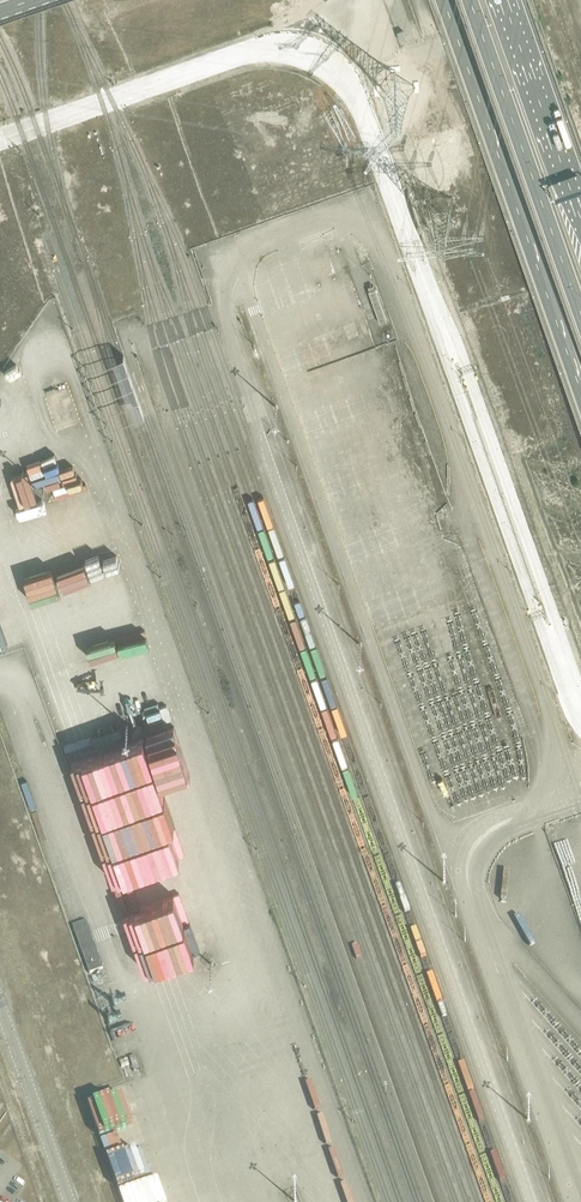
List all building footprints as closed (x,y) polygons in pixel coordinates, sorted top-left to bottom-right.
[(145,412),(124,354),(80,370),(101,428),(145,412)] [(103,969),(86,922),(73,926),(89,974),(103,969)] [(251,1163),(259,1161),(254,1138),(242,1140),(246,1161),(250,1160),(251,1163)]
